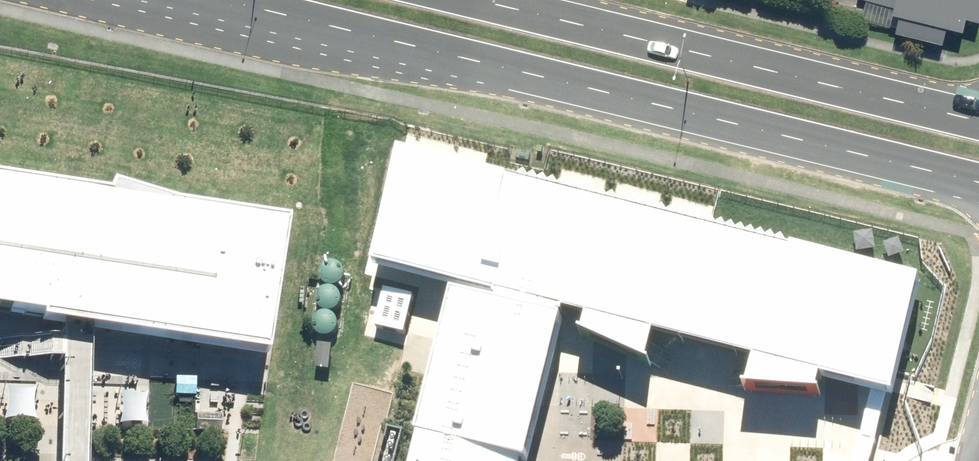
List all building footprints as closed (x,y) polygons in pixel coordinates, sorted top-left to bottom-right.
[(915,1),(911,17),(959,27),(963,8),(978,11),(978,0),(912,0),(915,1)] [(451,280),(407,460),(525,460),(564,306),(583,311),(579,325),(644,353),(650,326),(749,349),(744,380),(821,383),(822,369),(887,385),(916,273),(535,176),(399,146),(373,256),(451,280)] [(0,173),(0,306),(55,315),(55,317),(81,322),(277,352),(298,220),(188,203),(124,183),(123,193),(0,173)] [(323,279),(326,282),(330,283),(334,284),(338,283),(342,280),(344,277),(345,273),(345,269),(343,265),(340,262),(337,260),(332,260),(329,260),(326,262),(323,265),(322,268),(321,271),(321,275),(323,279)] [(323,305),(326,308),(330,309),(334,310),(338,308),(341,306),(344,303),(345,299),(344,295),(343,291),(340,288),(336,286),(332,286),(328,286),(325,288),(323,291),(321,294),(321,297),(321,301),(323,305)] [(317,328),(320,331),(324,333),(328,333),(332,332),(335,329),(338,326),(339,322),(338,318),(337,314),(334,311),(330,309),(326,309),(322,310),(319,311),(317,314),(315,317),(315,321),(315,324),(317,328)] [(338,346),(317,344),(315,370),(336,371),(338,346)] [(118,403),(117,433),(141,435),(141,426),(152,427),(153,392),(129,391),(129,404),(118,403)] [(197,413),(196,434),(231,435),(232,415),(197,413)]
